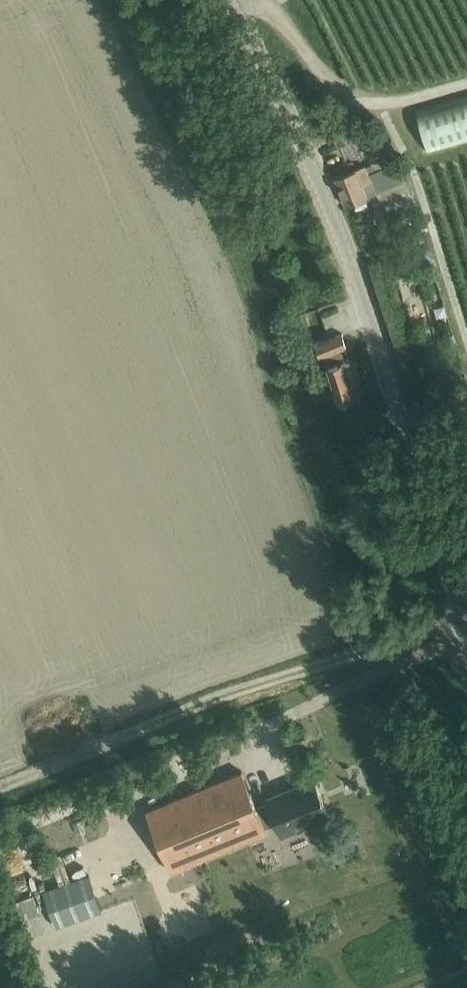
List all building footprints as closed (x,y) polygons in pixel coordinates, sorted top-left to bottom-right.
[(416,110),(428,153),(466,142),(466,96),(416,110)] [(342,129),(333,133),(339,144),(347,140),(342,129)] [(347,207),(348,207),(403,183),(396,163),(371,173),(367,164),(358,168),(334,178),(347,207)] [(432,268),(421,270),(424,280),(435,277),(432,268)] [(339,401),(358,395),(362,394),(351,358),(344,361),(341,350),(348,348),(344,333),(316,341),(320,356),(325,354),(339,401)] [(266,799),(268,803),(257,807),(242,771),(146,810),(172,872),(268,832),(266,826),(276,822),(282,836),(331,816),(316,779),(266,799)] [(52,888),(48,890),(10,903),(23,940),(102,912),(89,875),(76,880),(67,858),(117,839),(104,806),(42,831),(54,862),(44,866),(52,888)]
